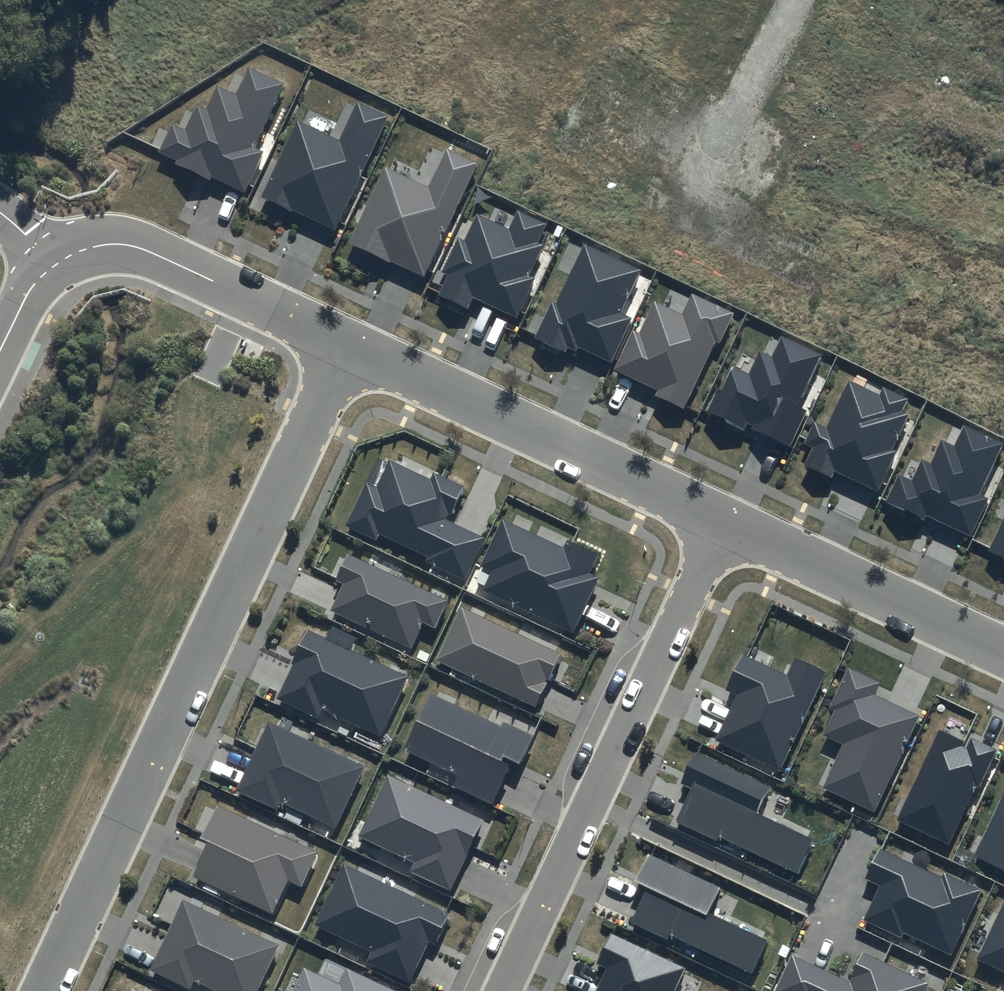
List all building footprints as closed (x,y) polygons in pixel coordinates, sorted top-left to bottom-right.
[(255,148),(284,83),(246,66),(234,93),(216,85),(206,109),(196,104),(185,129),(172,123),(159,152),(176,160),(175,163),(211,180),(212,176),(245,191),(263,152),(255,148)] [(335,230),(389,115),(357,100),(338,139),(297,120),(260,198),(292,213),(293,210),(335,230)] [(424,278),(478,163),(446,148),(427,187),(386,167),(349,245),(381,260),(382,258),(424,278)] [(446,275),(437,295),(467,309),(473,297),(516,317),(535,277),(529,274),(542,245),(537,242),(545,224),(517,211),(509,229),(476,215),(465,240),(457,237),(441,273),(446,275)] [(640,270),(584,245),(557,305),(552,303),(536,338),(566,351),(568,348),(578,352),(579,349),(611,363),(632,318),(621,312),(640,270)] [(735,312),(691,292),(681,314),(654,301),(639,333),(631,330),(612,370),(657,391),(655,395),(683,408),(714,341),(720,344),(735,312)] [(717,388),(706,411),(745,429),(746,426),(791,447),(809,410),(798,405),(821,355),(781,336),(771,358),(759,352),(749,375),(733,367),(722,390),(717,388)] [(814,422),(804,442),(813,447),(805,464),(831,476),(834,470),(879,491),(898,451),(893,449),(910,414),(903,411),(909,398),(883,386),(879,395),(848,380),(825,427),(814,422)] [(1003,443),(963,425),(954,444),(940,438),(929,461),(921,457),(911,479),(899,473),(886,500),(924,518),(926,514),(970,535),(988,499),(979,495),(1003,443)] [(430,478),(389,460),(377,486),(365,481),(345,526),(376,540),(379,533),(430,556),(427,562),(466,579),(485,537),(449,521),(465,486),(433,471),(430,478)] [(989,551),(1003,558),(1003,518),(989,551)] [(563,548),(503,520),(482,565),(492,570),(483,590),(573,632),(599,577),(591,573),(599,554),(567,539),(563,548)] [(449,600),(347,553),(334,580),(343,585),(331,610),(411,648),(423,623),(435,628),(449,600)] [(560,653),(461,606),(435,660),(535,707),(560,653)] [(409,675),(308,628),(275,699),(317,718),(322,708),(381,736),(409,675)] [(779,770),(825,671),(795,657),(787,675),(743,654),(726,690),(736,695),(715,740),(779,770)] [(881,682),(848,667),(829,708),(836,711),(825,735),(844,743),(822,789),(874,813),(920,715),(876,695),(881,682)] [(500,726),(431,694),(405,749),(461,775),(456,786),(492,803),(511,761),(521,765),(535,735),(503,721),(500,726)] [(365,765),(268,720),(236,790),(278,810),(281,803),(336,828),(365,765)] [(980,787),(998,748),(971,736),(968,741),(939,728),(895,821),(949,845),(977,785),(980,787)] [(767,788),(694,753),(680,782),(692,787),(676,822),(714,840),(717,835),(798,874),(814,841),(755,812),(767,788)] [(484,820),(387,774),(358,836),(414,862),(410,872),(451,891),(484,820)] [(973,855),(1003,870),(1003,789),(973,855)] [(318,851),(216,804),(201,838),(209,842),(192,877),(273,914),(288,881),(302,887),(318,851)] [(941,877),(880,848),(866,879),(880,885),(864,921),(901,938),(904,933),(951,955),(982,890),(943,872),(941,877)] [(720,888),(647,853),(633,881),(646,887),(629,922),(667,940),(670,935),(751,974),(767,941),(708,912),(720,888)] [(451,914),(343,863),(314,925),(371,952),(366,962),(409,983),(429,941),(436,945),(451,914)] [(182,898),(148,969),(190,989),(194,980),(218,990),(256,990),(278,944),(182,898)] [(1003,901),(976,959),(1003,972),(1003,901)] [(610,935),(596,963),(609,969),(598,990),(672,990),(683,970),(610,935)] [(863,953),(849,982),(791,955),(774,990),(924,990),(928,984),(863,953)] [(346,967),(339,983),(303,967),(292,990),(398,990),(346,967)]
